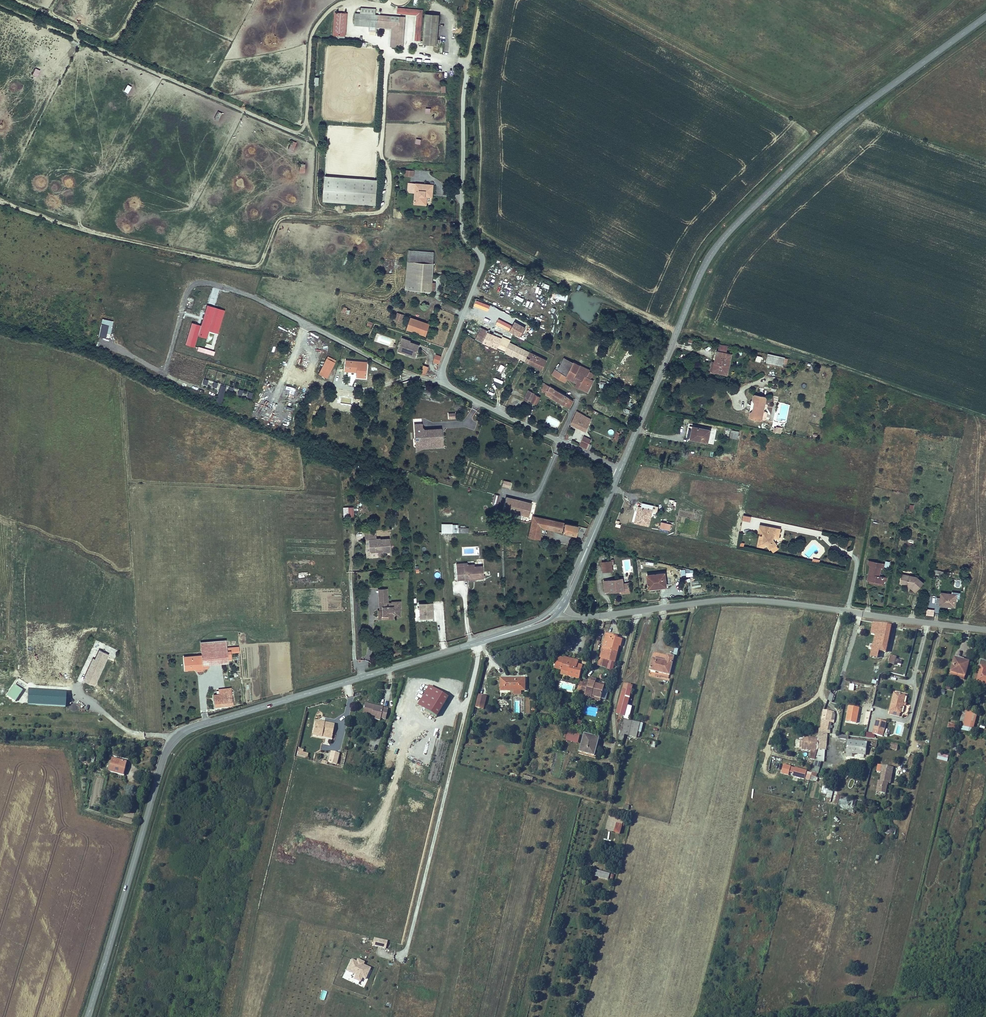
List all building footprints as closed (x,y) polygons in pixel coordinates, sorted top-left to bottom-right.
[(407,3),(381,0),(380,7),(400,9),(398,34),(404,34),(407,3)] [(423,8),(409,7),(406,37),(420,38),(423,8)] [(375,9),(363,8),(362,19),(377,20),(375,40),(386,41),(389,10),(384,10),(384,15),(375,14),(375,9)] [(334,12),(333,37),(346,38),(347,13),(334,12)] [(423,44),(438,45),(440,14),(425,14),(423,44)] [(127,84),(124,91),(128,93),(132,86),(127,84)] [(376,206),(378,180),(325,176),(323,202),(376,206)] [(400,178),(399,198),(409,199),(409,189),(416,189),(417,180),(400,178)] [(415,252),(390,251),(388,285),(413,286),(415,252)] [(553,290),(551,297),(567,301),(569,294),(553,290)] [(521,303),(524,298),(516,295),(514,301),(521,303)] [(476,298),(471,312),(477,314),(481,300),(476,298)] [(201,325),(191,323),(185,345),(195,348),(198,337),(207,339),(209,331),(219,334),(225,310),(206,305),(201,325)] [(380,306),(377,313),(384,316),(386,309),(380,306)] [(393,312),(387,327),(393,330),(395,325),(408,330),(413,319),(393,312)] [(497,317),(493,326),(503,331),(506,322),(497,317)] [(515,321),(509,331),(521,338),(526,327),(515,321)] [(470,326),(463,323),(458,333),(465,336),(470,326)] [(99,337),(107,338),(108,325),(100,324),(99,337)] [(470,326),(465,336),(480,343),(485,333),(470,326)] [(384,333),(380,345),(390,348),(389,351),(398,354),(402,343),(392,339),(393,336),(384,333)] [(485,333),(480,343),(487,346),(491,336),(485,333)] [(491,336),(487,346),(497,351),(505,355),(506,353),(509,345),(491,336)] [(506,353),(505,355),(510,357),(526,364),(530,355),(509,345),(506,353)] [(754,349),(752,357),(769,361),(771,352),(754,349)] [(546,358),(541,367),(551,372),(558,358),(548,352),(546,358)] [(702,352),(699,371),(713,374),(717,355),(702,352)] [(316,357),(309,353),(301,367),(307,371),(316,357)] [(436,354),(433,362),(439,365),(442,356),(436,354)] [(350,358),(329,356),(327,367),(339,368),(339,373),(349,374),(350,358)] [(551,372),(541,367),(546,358),(543,356),(536,370),(549,377),(551,372)] [(558,358),(551,372),(555,375),(562,360),(558,358)] [(562,360),(555,375),(561,378),(559,381),(564,384),(570,371),(573,365),(562,360)] [(570,371),(564,384),(571,388),(577,375),(570,371)] [(506,382),(509,375),(501,372),(498,379),(506,382)] [(528,378),(525,386),(530,388),(533,381),(528,378)] [(530,388),(529,390),(549,401),(553,392),(548,389),(533,381),(530,388)] [(221,385),(215,402),(221,403),(227,387),(221,385)] [(518,389),(512,386),(507,395),(514,399),(515,396),(518,390),(518,389)] [(518,390),(515,396),(520,399),(523,392),(518,390)] [(528,390),(524,399),(537,406),(541,397),(528,390)] [(739,391),(737,392),(736,397),(737,398),(738,398),(736,408),(735,407),(734,408),(733,413),(734,414),(744,416),(746,415),(749,416),(750,415),(751,409),(750,407),(747,407),(750,395),(749,393),(739,391)] [(319,411),(324,399),(320,397),(314,409),(319,411)] [(559,407),(554,420),(569,427),(574,414),(559,407)] [(586,432),(592,418),(577,411),(570,425),(586,432)] [(400,432),(400,435),(426,433),(425,422),(415,422),(413,425),(410,422),(406,422),(406,420),(406,413),(399,414),(400,429),(399,429),(399,432),(400,432)] [(677,420),(674,433),(692,436),(695,423),(677,420)] [(774,426),(772,431),(780,434),(782,428),(774,426)] [(731,430),(729,438),(737,439),(739,431),(731,430)] [(574,435),(567,431),(562,440),(573,445),(575,441),(573,439),(574,435)] [(580,446),(587,449),(591,439),(584,436),(580,446)] [(510,488),(511,482),(503,480),(502,487),(510,488)] [(488,493),(485,505),(505,510),(507,497),(488,493)] [(507,497),(505,510),(511,511),(514,499),(507,497)] [(639,507),(635,523),(649,526),(653,507),(642,504),(641,508),(639,507)] [(515,512),(512,526),(524,528),(525,528),(526,524),(560,530),(563,519),(515,510),(515,512)] [(742,527),(744,527),(747,528),(746,536),(750,538),(751,539),(753,542),(754,542),(760,537),(757,533),(758,530),(762,531),(764,522),(744,518),(742,527)] [(360,525),(349,526),(349,533),(353,532),(354,547),(366,546),(374,545),(373,531),(360,533),(360,525)] [(524,528),(512,526),(511,532),(523,535),(524,528)] [(746,536),(747,528),(744,527),(742,540),(748,541),(751,539),(750,538),(746,536)] [(353,532),(349,533),(351,551),(366,550),(366,546),(354,547),(353,532)] [(466,560),(440,561),(440,574),(466,573),(466,560)] [(612,561),(602,562),(603,572),(613,571),(612,561)] [(884,576),(891,578),(894,578),(896,569),(885,567),(884,576)] [(865,576),(852,574),(852,577),(867,579),(867,574),(869,574),(870,570),(866,569),(865,576)] [(896,569),(894,578),(901,585),(907,578),(899,570),(896,569)] [(665,572),(647,575),(649,588),(667,586),(665,572)] [(609,592),(617,591),(629,589),(629,583),(623,584),(623,579),(604,581),(605,592),(609,591),(609,592)] [(372,582),(362,582),(363,603),(362,603),(362,613),(378,612),(378,610),(385,610),(384,601),(385,600),(385,594),(375,595),(375,596),(373,595),(372,582)] [(922,592),(920,599),(940,602),(942,589),(928,587),(927,592),(922,592)] [(416,595),(403,596),(404,611),(410,611),(410,609),(417,608),(416,595)] [(418,604),(418,619),(433,619),(433,603),(418,604)] [(584,650),(592,652),(595,642),(591,642),(594,629),(589,628),(584,650)] [(595,642),(592,652),(601,654),(606,634),(599,633),(599,630),(594,629),(591,642),(595,642)] [(183,636),(184,645),(203,644),(210,644),(209,633),(183,636)] [(203,644),(184,645),(184,650),(167,652),(168,664),(186,662),(185,659),(211,657),(210,650),(223,648),(223,645),(210,646),(210,644),(203,644)] [(872,649),(871,655),(877,656),(876,658),(880,659),(880,657),(885,658),(886,654),(879,653),(878,652),(878,650),(872,649)] [(99,650),(84,680),(94,685),(109,655),(99,650)] [(636,653),(633,666),(652,671),(657,652),(652,651),(650,657),(636,653)] [(542,653),(540,665),(554,667),(554,672),(565,673),(568,660),(562,659),(562,655),(549,653),(549,654),(542,653)] [(940,654),(937,669),(951,672),(955,658),(940,654)] [(890,655),(888,663),(894,665),(896,657),(890,655)] [(964,678),(985,683),(985,679),(985,670),(975,667),(976,663),(968,661),(964,678)] [(585,692),(587,682),(583,681),(583,683),(579,682),(580,677),(581,674),(574,673),(570,689),(567,689),(566,691),(571,693),(572,691),(577,692),(577,691),(585,692)] [(505,680),(500,679),(499,690),(523,691),(524,678),(505,678),(505,680)] [(6,697),(16,703),(26,684),(16,679),(6,697)] [(615,681),(606,679),(602,692),(612,694),(615,681)] [(201,689),(195,690),(197,702),(216,700),(214,689),(214,682),(201,684),(201,689)] [(417,707),(437,719),(449,699),(429,687),(417,707)] [(878,690),(873,708),(884,711),(889,693),(878,690)] [(29,691),(28,706),(66,708),(67,693),(29,691)] [(602,692),(598,711),(607,713),(612,694),(602,692)] [(893,693),(888,714),(901,717),(906,696),(893,693)] [(819,698),(811,696),(807,714),(806,724),(811,725),(812,725),(819,698)] [(372,703),(351,698),(349,708),(361,711),(360,714),(365,716),(366,713),(370,714),(372,703)] [(476,707),(483,709),(485,699),(478,698),(476,707)] [(595,717),(598,708),(586,705),(584,713),(595,717)] [(847,722),(850,707),(841,705),(837,719),(847,722)] [(954,706),(951,721),(958,722),(961,708),(954,706)] [(972,733),(977,714),(966,711),(961,730),(972,733)] [(319,716),(302,712),(298,727),(306,729),(307,725),(316,727),(319,716)] [(603,730),(612,733),(616,718),(607,715),(603,730)] [(858,717),(856,727),(866,730),(868,719),(858,717)] [(616,718),(612,733),(621,734),(624,720),(616,718)] [(883,739),(887,722),(875,719),(872,734),(866,733),(865,736),(883,739)] [(934,719),(933,727),(939,729),(941,720),(934,719)] [(307,725),(306,729),(306,731),(318,734),(319,728),(316,727),(307,725)] [(563,731),(551,728),(549,736),(561,739),(563,731)] [(568,731),(564,748),(580,752),(584,735),(568,731)] [(805,744),(805,734),(790,733),(789,745),(798,746),(797,755),(802,756),(805,746),(805,744)] [(585,735),(580,754),(596,758),(601,739),(585,735)] [(852,737),(833,735),(832,748),(851,750),(852,737)] [(324,747),(315,745),(312,756),(321,758),(324,747)] [(307,758),(308,754),(303,753),(304,750),(299,749),(297,755),(307,758)] [(336,766),(340,754),(330,751),(326,763),(336,766)] [(938,754),(937,760),(947,762),(949,757),(938,754)] [(94,759),(94,771),(105,773),(106,765),(107,765),(108,760),(94,759)] [(124,777),(127,763),(111,759),(108,773),(124,777)] [(785,762),(782,762),(782,766),(784,766),(783,770),(794,772),(796,764),(785,762)] [(891,784),(893,768),(880,766),(877,794),(886,795),(888,783),(891,784)] [(826,798),(832,799),(833,789),(822,788),(821,794),(826,795),(826,798)] [(841,797),(837,809),(853,813),(856,801),(841,797)] [(623,825),(609,821),(607,830),(620,834),(623,825)] [(611,874),(593,870),(592,876),(609,880),(611,874)] [(386,949),(387,940),(373,938),(372,947),(386,949)] [(342,979),(363,988),(371,969),(364,966),(365,963),(357,959),(356,962),(350,959),(342,979)]
